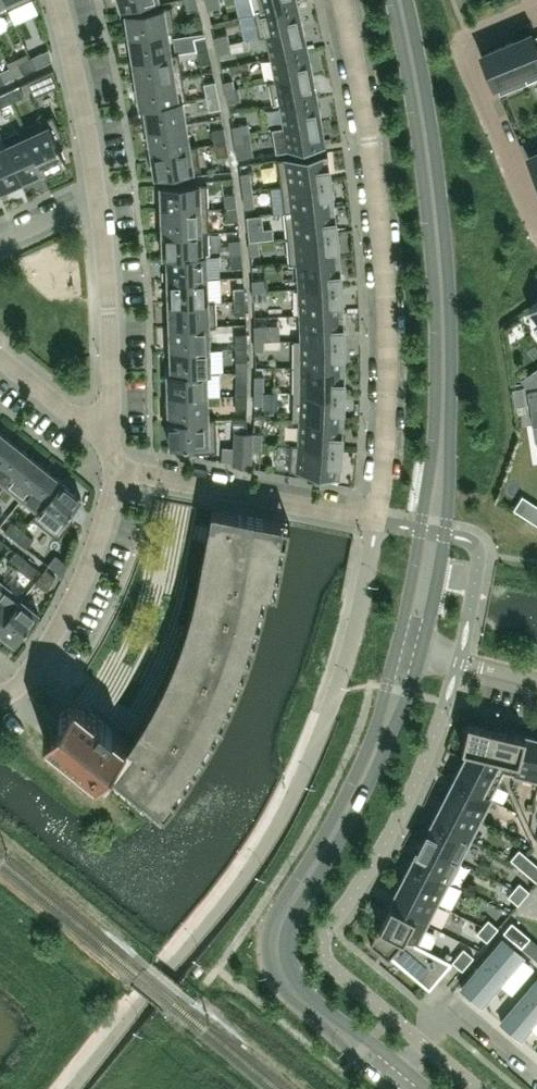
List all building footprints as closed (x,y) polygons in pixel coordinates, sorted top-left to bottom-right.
[(4,0),(0,0),(0,13),(9,9),(8,9),(4,0)] [(28,0),(4,0),(8,9),(9,9),(28,0)] [(121,9),(152,0),(119,0),(121,9)] [(197,0),(184,0),(187,11),(199,8),(197,0)] [(215,0),(207,0),(206,0),(208,9),(216,7),(215,0)] [(296,0),(251,0),(253,11),(261,10),(261,11),(297,3),(296,0)] [(302,26),(300,15),(297,3),(261,11),(261,10),(253,11),(259,36),(267,34),(302,26)] [(175,31),(172,6),(125,13),(129,37),(167,31),(168,32),(175,31)] [(47,45),(41,24),(23,29),(29,50),(47,45)] [(307,50),(305,36),(302,26),(267,34),(271,57),(307,50)] [(171,54),(171,53),(168,32),(167,31),(129,37),(133,60),(171,54)] [(495,84),(523,72),(527,82),(536,78),(536,49),(532,37),(530,33),(482,54),(495,84)] [(225,43),(223,34),(214,36),(216,45),(225,43)] [(208,48),(205,35),(194,37),(197,51),(208,48)] [(227,51),(225,43),(216,45),(218,53),(227,51)] [(211,61),(208,48),(197,51),(200,64),(211,61)] [(312,73),(310,62),(307,50),(271,57),(276,78),(276,80),(277,80),(312,73)] [(48,62),(43,51),(31,57),(36,68),(48,62)] [(183,76),(179,52),(171,53),(171,54),(133,60),(136,83),(183,76)] [(228,55),(220,57),(222,66),(230,64),(228,55)] [(36,68),(31,57),(18,63),(23,73),(36,68)] [(58,87),(54,69),(27,81),(34,97),(57,87),(58,87)] [(317,96),(314,83),(312,73),(277,80),(276,80),(276,78),(268,80),(273,105),(281,103),(282,103),(317,96)] [(186,100),(183,76),(136,83),(140,107),(182,100),(182,101),(186,100)] [(234,87),(232,79),(224,81),(225,89),(234,87)] [(218,94),(215,81),(204,83),(206,96),(218,94)] [(24,96),(19,85),(7,91),(12,101),(24,96)] [(236,96),(234,87),(225,89),(227,98),(236,96)] [(7,91),(0,94),(0,107),(12,101),(7,91)] [(221,107),(218,94),(206,96),(209,110),(221,107)] [(317,96),(282,103),(281,103),(285,126),(321,120),(317,96)] [(186,123),(182,101),(182,100),(140,107),(144,131),(148,130),(148,129),(186,123)] [(267,113),(243,112),(243,125),(267,125),(267,113)] [(65,160),(56,138),(63,135),(53,114),(23,128),(26,135),(27,135),(43,170),(65,160)] [(324,142),(322,130),(321,120),(285,126),(272,128),(276,152),(326,143),(326,142),(324,142)] [(189,146),(186,123),(148,129),(148,130),(151,153),(190,147),(189,146)] [(242,132),(241,124),(232,125),(234,134),(242,132)] [(227,140),(224,127),(212,129),(215,142),(227,140)] [(244,141),(242,132),(234,134),(235,143),(244,141)] [(43,170),(27,135),(26,135),(11,142),(6,144),(22,180),(43,170)] [(229,154),(227,140),(215,142),(217,156),(229,154)] [(6,144),(0,147),(0,188),(1,190),(22,180),(6,144)] [(201,169),(197,144),(189,146),(190,147),(151,153),(155,177),(201,169)] [(331,181),(329,165),(327,152),(328,152),(328,151),(277,158),(281,187),(331,181)] [(252,189),(249,171),(241,173),(243,190),(252,189)] [(334,208),(332,192),(331,181),(281,187),(284,213),(334,208)] [(208,207),(207,183),(161,184),(161,209),(207,207),(208,207)] [(254,206),(252,189),(243,190),(245,207),(254,206)] [(237,206),(235,192),(223,194),(225,207),(237,206)] [(238,219),(237,206),(225,207),(227,221),(238,219)] [(209,232),(208,207),(207,207),(161,209),(162,232),(201,231),(201,232),(203,232),(209,232)] [(337,232),(335,218),(334,208),(284,213),(286,237),(337,232)] [(256,223),(247,224),(249,243),(258,242),(256,223)] [(202,254),(202,253),(206,253),(210,253),(209,232),(203,232),(201,232),(201,231),(162,232),(163,256),(202,254)] [(339,259),(338,248),(337,232),(286,237),(289,263),(297,263),(297,262),(339,259)] [(242,253),(240,239),(229,240),(230,254),(242,253)] [(259,252),(258,242),(249,243),(250,253),(259,252)] [(168,279),(207,278),(206,253),(202,253),(202,254),(163,256),(164,280),(168,280),(168,279)] [(243,266),(242,253),(230,254),(231,267),(243,266)] [(341,286),(340,271),(339,259),(297,262),(297,263),(299,288),(341,286)] [(208,301),(208,300),(207,278),(168,279),(168,280),(169,303),(208,301)] [(262,290),(261,281),(252,282),(253,291),(262,290)] [(245,300),(245,286),(233,287),(234,300),(245,300)] [(343,313),(342,299),(341,286),(299,288),(300,314),(343,313)] [(262,299),(262,290),(253,291),(254,299),(262,299)] [(216,325),(215,300),(208,300),(208,301),(169,303),(170,326),(208,325),(208,326),(216,325)] [(246,314),(245,300),(234,300),(234,314),(246,314)] [(529,307),(536,319),(536,301),(529,307)] [(344,340),(343,325),(343,313),(300,314),(302,339),(302,340),(344,340)] [(209,348),(208,326),(208,325),(170,326),(170,349),(170,350),(209,348)] [(264,340),(263,332),(255,332),(255,341),(264,340)] [(247,347),(247,333),(235,333),(235,347),(247,347)] [(344,366),(344,353),(344,340),(302,340),(302,339),(294,339),(293,366),(344,366)] [(264,349),(264,340),(255,341),(255,349),(264,349)] [(247,361),(247,347),(235,347),(235,361),(247,361)] [(210,372),(209,348),(170,350),(170,349),(167,349),(167,373),(206,372),(210,372)] [(215,366),(233,368),(234,355),(216,353),(215,366)] [(344,393),(344,379),(344,366),(293,366),(293,392),(344,393)] [(206,372),(167,373),(168,397),(207,396),(206,372)] [(247,394),(247,380),(236,380),(235,394),(247,394)] [(263,393),(264,382),(255,382),(255,393),(263,393)] [(523,387),(512,388),(515,406),(526,405),(523,387)] [(528,391),(533,425),(536,424),(536,389),(528,391)] [(343,407),(344,393),(293,392),(292,419),(300,419),(300,418),(302,418),(343,420),(343,407)] [(263,404),(263,393),(255,393),(254,404),(263,404)] [(247,408),(247,394),(235,394),(235,408),(247,408)] [(208,419),(208,418),(207,396),(168,397),(169,421),(208,419)] [(217,451),(216,418),(208,418),(208,419),(169,421),(170,445),(193,444),(194,452),(217,451)] [(247,429),(247,418),(233,418),(233,430),(247,429)] [(342,433),(342,423),(343,420),(302,418),(300,418),(300,419),(299,443),(299,444),(341,447),(342,433)] [(253,441),(253,432),(235,431),(233,463),(251,466),(252,450),(253,441)] [(14,443),(0,432),(0,461),(14,443)] [(253,441),(261,441),(262,433),(258,433),(253,432),(253,441)] [(261,450),(261,441),(253,441),(252,450),(261,450)] [(340,461),(341,447),(299,444),(299,443),(291,442),(289,469),(340,475),(340,474),(339,474),(340,461)] [(31,456),(14,443),(0,461),(0,481),(7,487),(31,456)] [(23,500),(47,469),(31,456),(7,487),(23,500)] [(40,513),(64,483),(47,469),(23,500),(37,511),(40,513)] [(66,515),(70,510),(81,496),(64,483),(40,513),(37,511),(32,517),(58,537),(72,519),(66,515)] [(157,807),(164,812),(175,798),(186,784),(195,769),(206,753),(214,739),(222,723),(230,707),(237,691),(244,673),(250,657),(255,641),(260,623),(261,621),(265,606),(268,590),(277,591),(290,523),(211,508),(199,574),(195,590),(192,605),(187,620),(183,634),(178,647),(172,662),(165,677),(159,689),(152,704),(145,716),(137,729),(131,737),(93,706),(89,710),(74,698),(43,735),(96,778),(88,788),(103,800),(111,790),(147,819),(157,807)] [(23,529),(12,521),(5,530),(15,539),(23,529)] [(26,547),(34,538),(23,529),(15,539),(26,547)] [(19,568),(27,559),(16,550),(8,559),(19,568)] [(37,567),(27,559),(19,568),(30,577),(37,567)] [(46,590),(54,580),(43,572),(35,581),(46,590)] [(22,599),(5,586),(0,592),(0,626),(22,599)] [(39,612),(22,599),(0,626),(0,631),(14,642),(39,612)] [(463,748),(470,749),(466,758),(501,776),(504,771),(504,770),(507,758),(485,753),(491,729),(468,723),(463,748)] [(514,774),(524,736),(524,735),(506,730),(506,732),(491,729),(485,753),(507,758),(504,770),(504,771),(514,774)] [(524,735),(524,736),(514,774),(536,779),(536,738),(524,735)] [(495,789),(501,776),(466,758),(455,778),(453,777),(453,778),(491,797),(495,789)] [(480,818),(491,797),(453,778),(453,777),(452,778),(454,779),(444,799),(480,818)] [(469,839),(480,818),(444,799),(434,820),(432,819),(431,819),(432,820),(469,839)] [(458,860),(469,839),(432,820),(431,819),(431,820),(433,821),(423,841),(458,860)] [(448,881),(458,860),(423,841),(412,861),(410,860),(410,861),(411,861),(448,881)] [(526,854),(519,848),(510,858),(536,881),(536,864),(526,854)] [(437,901),(448,881),(411,861),(410,861),(409,862),(411,863),(401,883),(437,901)] [(529,890),(519,882),(514,888),(523,897),(529,890)] [(426,922),(437,901),(401,883),(391,903),(389,902),(388,903),(389,903),(426,922)] [(523,897),(514,888),(508,895),(518,903),(523,897)] [(416,942),(426,922),(389,903),(388,903),(388,904),(390,905),(380,924),(416,942)] [(498,927),(488,918),(483,925),(493,933),(498,927)] [(521,928),(512,921),(504,930),(513,938),(521,928)] [(452,961),(419,944),(416,942),(380,924),(370,943),(388,959),(391,956),(429,988),(452,961)] [(493,933),(483,925),(477,932),(487,940),(493,933)] [(522,946),(530,937),(530,936),(521,928),(513,938),(522,946)] [(481,1010),(525,958),(502,939),(458,990),(481,1010)] [(474,956),(464,947),(458,954),(468,963),(474,956)] [(468,963),(458,954),(452,961),(462,969),(468,963)] [(536,1023),(536,979),(498,1026),(520,1044),(536,1023)]
